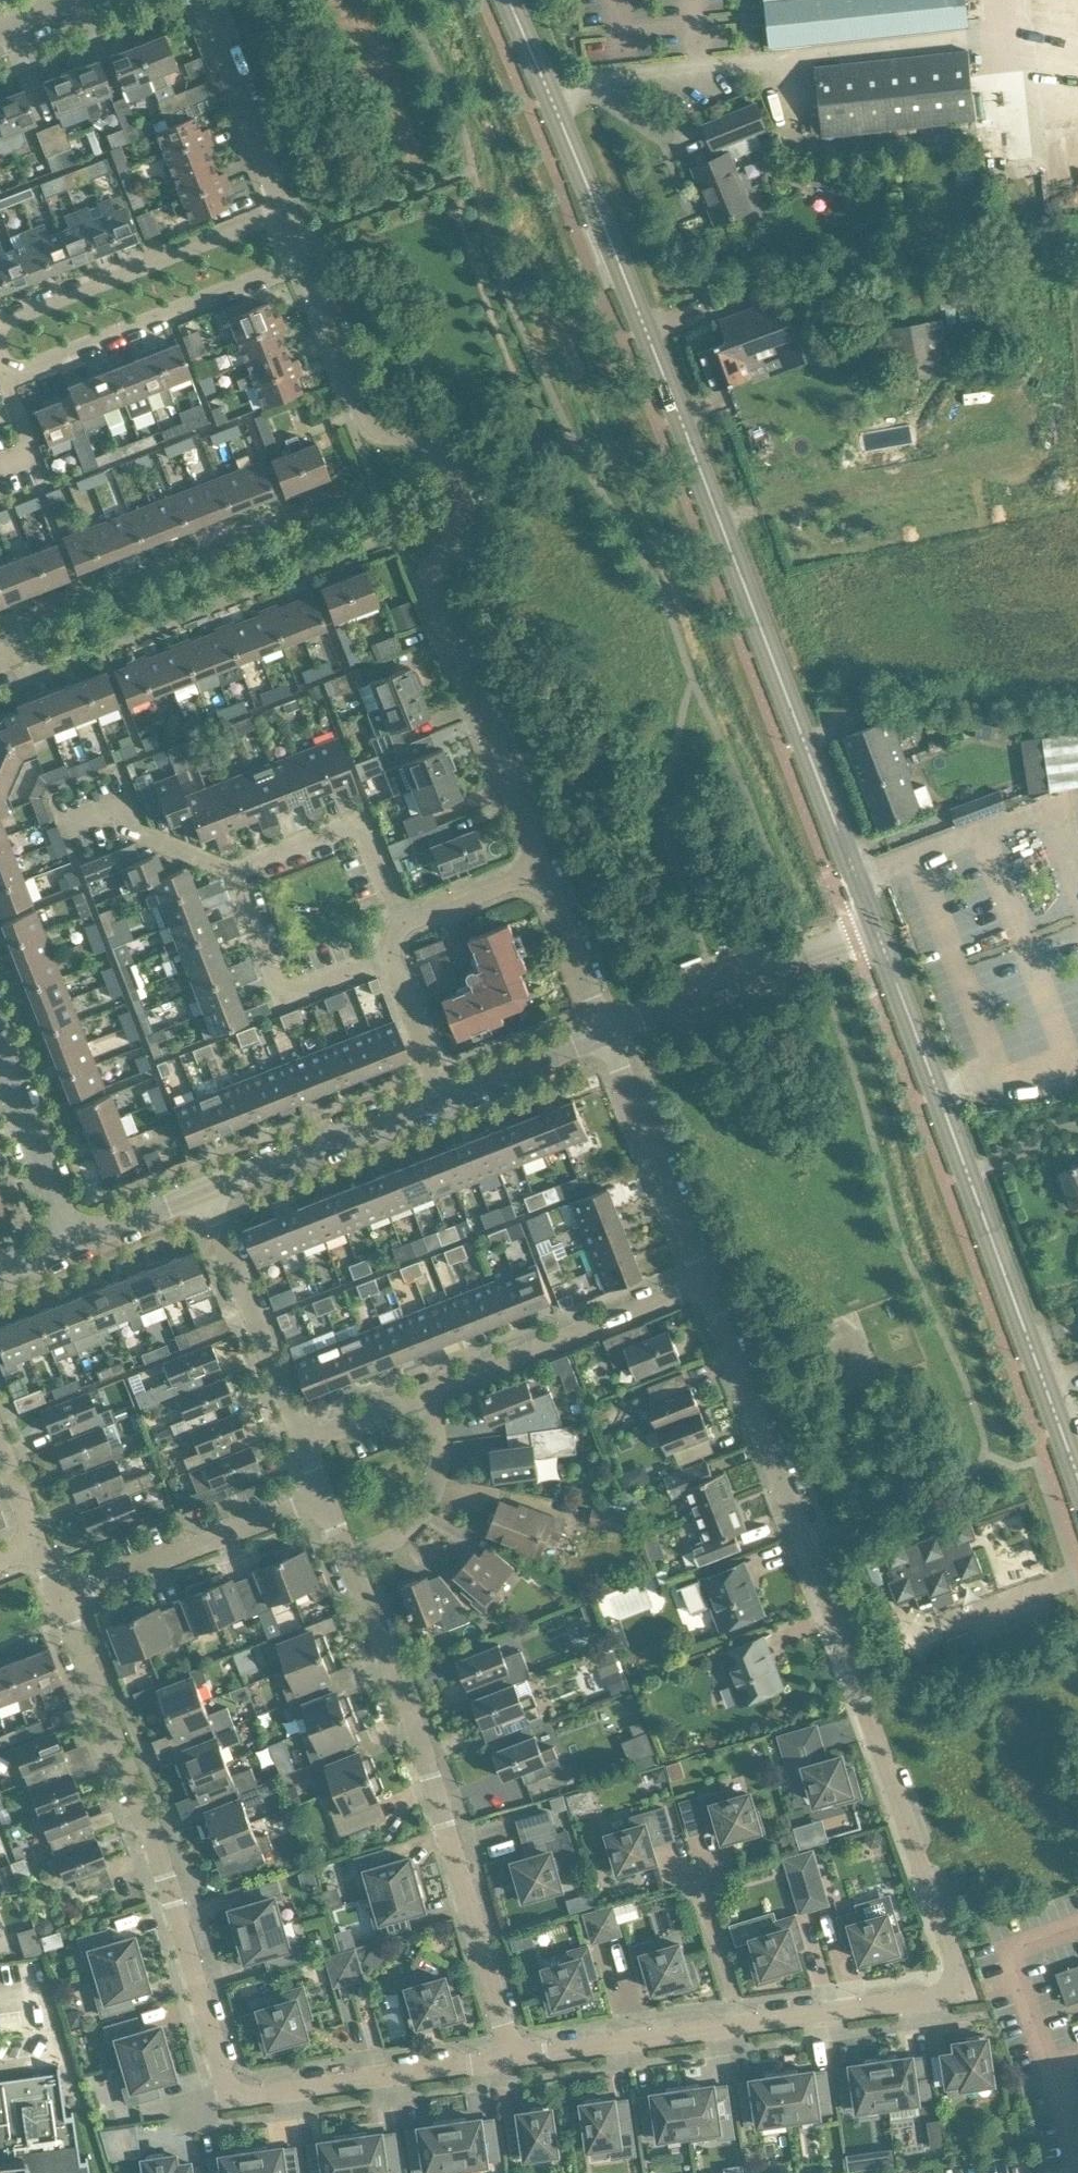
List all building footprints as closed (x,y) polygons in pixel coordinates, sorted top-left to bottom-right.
[(808,0),(767,0),(773,47),(812,43),(810,17),(827,15),(830,40),(968,26),(965,0),(826,0),(808,2),(808,0)] [(163,34),(135,45),(153,90),(167,85),(162,73),(176,67),(163,34)] [(153,90),(135,45),(108,56),(125,97),(127,101),(153,90)] [(969,50),(815,67),(822,136),(976,119),(969,50)] [(98,60),(70,71),(82,102),(89,119),(98,115),(100,111),(95,97),(110,91),(98,60)] [(200,62),(191,64),(195,75),(203,72),(200,62)] [(82,102),(70,71),(43,82),(55,113),(82,102)] [(0,98),(0,114),(14,150),(23,146),(25,141),(19,127),(34,121),(22,90),(0,98)] [(171,95),(157,100),(162,113),(190,103),(185,90),(171,95)] [(112,102),(128,143),(141,138),(127,101),(125,97),(112,102)] [(162,113),(167,126),(195,115),(190,103),(162,113)] [(693,167),(716,223),(752,208),(731,159),(762,146),(756,132),(766,127),(756,103),(704,125),(714,149),(722,146),(725,154),(693,167)] [(0,114),(0,152),(4,153),(14,150),(0,114)] [(155,132),(164,154),(209,136),(207,129),(199,132),(193,117),(155,132)] [(61,122),(49,127),(64,168),(77,163),(71,148),(61,122)] [(64,168),(49,127),(36,132),(46,158),(48,157),(53,172),(64,168)] [(212,143),(209,136),(164,154),(172,176),(211,161),(205,146),(212,143)] [(115,165),(125,161),(119,145),(109,149),(115,165)] [(87,174),(109,166),(106,158),(84,166),(87,174)] [(181,198),(227,180),(224,173),(217,175),(211,161),(172,176),(181,198)] [(89,179),(87,174),(84,166),(62,175),(65,183),(67,188),(89,179)] [(67,188),(65,183),(62,175),(40,183),(45,196),(67,188)] [(121,179),(127,194),(137,190),(131,175),(121,179)] [(229,187),(227,180),(181,198),(171,202),(176,216),(186,212),(190,220),(191,220),(193,226),(204,222),(201,216),(228,205),(222,190),(229,187)] [(30,187),(18,192),(21,200),(33,195),(30,187)] [(143,205),(137,190),(127,194),(132,209),(143,205)] [(21,200),(18,192),(0,199),(0,208),(21,200)] [(97,204),(97,205),(101,215),(102,215),(114,247),(137,238),(125,206),(114,210),(110,199),(97,204)] [(114,247),(102,215),(101,215),(97,205),(88,209),(88,208),(76,212),(93,256),(114,247)] [(135,216),(144,238),(159,232),(150,210),(135,216)] [(93,256),(76,212),(64,217),(68,228),(58,232),(71,264),(93,256)] [(71,264),(58,232),(48,236),(44,225),(32,229),(49,273),(71,264)] [(49,273),(32,229),(20,234),(25,245),(14,249),(27,281),(49,273)] [(14,249),(4,253),(0,242),(0,277),(5,290),(27,281),(14,249)] [(700,351),(714,389),(751,375),(747,363),(800,343),(783,297),(720,321),(727,341),(700,351)] [(228,318),(236,340),(282,322),(279,315),(272,318),(266,303),(228,318)] [(950,372),(940,321),(882,332),(891,383),(950,372)] [(285,330),(282,322),(236,340),(241,351),(237,353),(228,354),(233,367),(245,362),(284,347),(278,332),(285,330)] [(191,358),(200,355),(206,353),(197,330),(182,336),(191,358)] [(190,376),(177,343),(168,347),(166,343),(153,348),(168,385),(190,376)] [(289,362),(284,347),(245,362),(250,375),(236,380),(240,389),(254,384),(299,366),(296,359),(289,362)] [(168,385),(153,348),(140,353),(142,357),(133,360),(146,393),(158,389),(164,406),(175,402),(171,392),(168,385)] [(203,361),(200,355),(191,358),(193,364),(193,365),(199,380),(209,376),(203,361)] [(152,409),(146,393),(133,360),(124,364),(122,360),(109,365),(124,402),(130,417),(152,409)] [(124,402),(109,365),(97,370),(98,374),(89,378),(106,422),(112,426),(119,423),(121,417),(117,404),(124,402)] [(302,373),(299,366),(254,384),(262,406),(301,391),(295,376),(302,373)] [(215,390),(209,376),(199,380),(204,394),(215,390)] [(106,422),(89,378),(80,381),(78,377),(65,382),(69,392),(69,393),(70,393),(80,419),(81,419),(84,430),(106,422)] [(95,457),(84,430),(81,419),(80,419),(70,393),(69,393),(69,392),(44,402),(45,407),(36,410),(48,443),(69,435),(84,470),(98,465),(95,457)] [(216,425),(226,421),(221,406),(210,410),(216,425)] [(205,413),(183,422),(186,431),(208,422),(205,413)] [(268,427),(263,413),(253,417),(259,431),(268,427)] [(173,436),(186,431),(183,422),(170,427),(173,436)] [(236,424),(223,429),(227,439),(240,434),(236,424)] [(274,441),(268,427),(259,431),(264,445),(274,441)] [(227,439),(223,429),(209,434),(213,444),(227,439)] [(152,434),(139,439),(142,448),(156,443),(152,434)] [(329,477),(315,442),(301,448),(296,434),(284,439),(289,453),(270,460),(285,498),(317,486),(315,482),(329,477)] [(191,436),(177,441),(181,451),(195,446),(191,436)] [(142,448),(139,439),(117,448),(121,457),(142,448)] [(181,451),(177,441),(163,447),(167,456),(181,451)] [(121,457),(117,448),(95,457),(98,465),(98,466),(111,461),(121,457)] [(147,453),(133,458),(137,468),(151,463),(147,453)] [(137,468),(133,458),(120,464),(123,473),(137,468)] [(261,461),(239,469),(252,503),(268,497),(270,499),(275,497),(261,461)] [(252,503),(239,469),(217,478),(231,514),(236,513),(234,510),(252,503)] [(103,470),(89,475),(93,485),(107,480),(103,470)] [(93,485),(89,475),(76,481),(79,490),(93,485)] [(231,514),(217,478),(195,486),(208,520),(225,514),(226,516),(231,514)] [(208,520),(195,486),(173,495),(187,531),(192,530),(190,527),(208,520)] [(45,493),(48,502),(62,497),(59,487),(45,493)] [(187,531),(173,495),(151,503),(164,537),(181,531),(182,533),(187,531)] [(14,505),(18,514),(27,511),(41,506),(37,496),(14,505)] [(143,549),(129,512),(124,500),(102,509),(107,520),(120,554),(137,548),(138,550),(143,549)] [(164,537),(151,503),(129,512),(143,549),(148,547),(147,544),(164,537)] [(0,510),(0,521),(10,518),(6,508),(0,510)] [(120,554),(107,520),(85,529),(99,566),(104,564),(103,561),(120,554)] [(99,566),(85,529),(62,538),(75,572),(93,565),(94,568),(99,566)] [(55,543),(33,552),(47,589),(52,587),(51,584),(69,578),(55,543)] [(47,589),(33,552),(11,561),(24,595),(41,588),(42,591),(47,589)] [(11,561),(7,562),(4,554),(0,556),(0,598),(3,606),(8,604),(7,601),(24,595),(11,561)] [(378,604),(365,570),(352,575),(350,571),(318,583),(332,621),(378,604)] [(307,596),(290,602),(303,636),(326,628),(311,591),(306,593),(307,596)] [(303,636),(290,602),(273,609),(272,606),(268,608),(282,645),(303,636)] [(427,628),(419,604),(397,611),(405,635),(427,628)] [(282,645),(268,608),(262,610),(263,613),(246,619),(259,653),(282,645)] [(259,653),(246,619),(229,626),(228,623),(223,625),(237,662),(259,653)] [(237,662),(223,625),(218,627),(219,630),(202,636),(215,670),(237,662)] [(354,647),(349,633),(339,637),(344,651),(354,647)] [(215,670),(202,636),(185,643),(184,640),(179,642),(193,679),(215,670)] [(193,679),(179,642),(174,644),(175,647),(158,653),(172,687),(191,680),(193,679)] [(359,661),(354,647),(344,651),(349,665),(359,661)] [(172,687),(158,653),(141,660),(140,657),(135,659),(150,696),(172,687)] [(150,696),(135,659),(131,661),(132,664),(114,671),(127,705),(150,696)] [(328,661),(315,667),(319,676),(332,671),(328,661)] [(418,689),(422,687),(416,672),(412,674),(409,666),(369,682),(379,706),(419,691),(418,689)] [(319,676),(315,667),(301,672),(305,682),(319,676)] [(366,684),(359,668),(331,679),(337,695),(366,684)] [(86,675),(81,677),(96,714),(118,705),(105,671),(87,678),(86,675)] [(96,714),(81,677),(76,679),(77,682),(60,688),(73,722),(96,714)] [(287,683),(273,688),(277,698),(291,693),(287,683)] [(73,722),(60,688),(43,695),(42,692),(37,694),(51,731),(73,722)] [(277,698),(273,688),(259,694),(263,704),(277,698)] [(419,691),(379,706),(366,712),(375,736),(369,739),(376,755),(405,743),(399,728),(428,716),(419,691)] [(51,731),(37,694),(32,696),(34,699),(15,706),(17,711),(19,711),(33,749),(35,748),(31,739),(51,731)] [(243,700),(229,706),(233,715),(247,710),(243,700)] [(233,715),(229,706),(216,711),(219,721),(233,715)] [(7,780),(19,754),(33,749),(19,711),(17,711),(2,717),(4,722),(0,726),(0,812),(6,809),(1,795),(7,780)] [(199,717),(185,723),(189,732),(203,727),(199,717)] [(911,775),(889,719),(846,736),(880,826),(934,806),(926,784),(911,790),(906,777),(911,775)] [(189,732),(185,723),(172,728),(176,738),(189,732)] [(977,723),(974,737),(991,741),(994,727),(977,723)] [(1043,736),(1051,790),(1077,786),(1077,731),(1043,736)] [(141,740),(145,750),(158,744),(155,735),(141,740)] [(337,737),(315,745),(331,788),(353,780),(337,737)] [(166,748),(171,762),(193,754),(188,740),(166,748)] [(119,748),(123,758),(137,753),(133,743),(119,748)] [(411,759),(405,743),(376,755),(392,795),(411,788),(450,772),(449,770),(454,768),(448,753),(443,755),(441,747),(411,759)] [(331,788),(315,745),(293,754),(309,797),(331,788)] [(309,797),(293,754),(271,762),(287,805),(309,797)] [(102,755),(88,760),(92,770),(106,765),(102,755)] [(92,770),(88,760),(75,765),(78,775),(92,770)] [(287,805),(271,762),(249,771),(265,813),(287,805)] [(50,786),(71,778),(66,764),(39,775),(36,780),(50,786)] [(265,813),(249,771),(227,779),(243,822),(265,813)] [(169,825),(191,817),(191,816),(183,796),(184,795),(175,774),(153,782),(149,772),(134,778),(148,814),(163,809),(169,825)] [(460,797),(450,772),(411,788),(421,812),(402,819),(408,836),(437,824),(431,809),(460,797)] [(243,822),(227,779),(205,787),(222,830),(243,822)] [(355,785),(346,788),(349,796),(350,799),(353,801),(355,802),(359,802),(362,802),(355,785)] [(205,787),(184,795),(183,796),(191,816),(191,817),(193,822),(193,821),(200,838),(222,830),(205,787)] [(40,823),(54,817),(46,796),(32,790),(30,796),(40,823)] [(951,808),(957,825),(1006,806),(999,790),(951,808)] [(319,798),(311,802),(317,818),(319,818),(320,817),(322,815),(322,814),(323,812),(323,809),(322,806),(319,798)] [(317,818),(311,802),(302,805),(305,812),(306,815),(309,817),(311,819),(314,819),(317,818)] [(276,815),(267,818),(274,835),(276,834),(278,832),(279,829),(280,826),(279,823),(276,815)] [(274,835),(267,818),(259,822),(262,830),(263,832),(265,834),(268,835),(271,836),(274,835)] [(193,821),(193,822),(184,825),(188,833),(189,835),(190,837),(192,838),(193,839),(195,839),(197,839),(200,838),(193,821)] [(443,841),(437,824),(408,836),(420,864),(435,858),(441,874),(484,858),(473,829),(443,841)] [(47,829),(52,842),(62,838),(57,825),(47,829)] [(232,832),(224,835),(230,852),(233,851),(235,848),(236,845),(236,842),(235,839),(232,832)] [(6,835),(0,837),(0,862),(14,857),(6,835)] [(230,852),(224,835),(215,838),(218,846),(219,849),(221,851),(224,852),(227,853),(230,852)] [(67,852),(62,838),(52,842),(57,856),(67,852)] [(86,882),(117,870),(110,852),(79,864),(86,882)] [(122,893),(152,881),(151,881),(164,876),(164,875),(155,853),(121,867),(127,882),(119,885),(122,893)] [(14,857),(0,862),(0,888),(23,879),(14,857)] [(186,866),(164,875),(164,876),(151,881),(152,881),(156,893),(145,897),(149,907),(152,906),(195,889),(186,866)] [(79,883),(74,869),(64,873),(70,887),(79,883)] [(23,879),(0,888),(0,914),(31,901),(23,879)] [(203,911),(195,889),(152,906),(160,928),(169,924),(203,911)] [(82,891),(73,895),(81,917),(91,913),(82,891)] [(98,913),(103,925),(111,922),(115,920),(110,908),(106,910),(98,913)] [(35,910),(0,923),(7,940),(4,941),(6,946),(43,932),(35,910)] [(212,933),(203,911),(169,924),(174,939),(166,942),(169,950),(212,933)] [(85,926),(90,939),(100,936),(94,922),(85,926)] [(116,934),(111,922),(103,925),(107,937),(116,934)] [(472,981),(474,986),(444,998),(459,1037),(505,1019),(502,1013),(523,1004),(520,995),(529,992),(520,971),(527,968),(509,922),(471,937),(482,968),(477,970),(475,969),(469,971),(468,975),(470,980),(472,981)] [(52,954),(43,932),(6,946),(8,952),(11,950),(13,956),(12,961),(15,968),(52,954)] [(220,955),(212,933),(169,950),(162,953),(165,960),(171,958),(177,972),(186,968),(220,955)] [(105,949),(100,936),(90,939),(95,953),(105,949)] [(415,949),(418,958),(446,948),(442,939),(415,949)] [(120,969),(128,966),(134,964),(125,941),(111,947),(120,969)] [(60,976),(52,954),(15,968),(18,976),(22,978),(24,984),(21,985),(23,990),(60,976)] [(448,954),(440,957),(448,980),(457,977),(448,954)] [(229,977),(220,955),(186,968),(191,983),(183,986),(186,993),(229,977)] [(430,961),(421,964),(430,987),(439,984),(430,961)] [(101,970),(107,983),(117,979),(111,966),(101,970)] [(128,966),(120,969),(128,991),(136,988),(128,966)] [(69,998),(60,976),(23,990),(25,996),(28,994),(35,1011),(69,998)] [(237,998),(229,977),(186,993),(189,1001),(197,997),(203,1012),(237,998)] [(376,977),(367,980),(372,994),(382,990),(376,977)] [(122,993),(117,979),(107,983),(112,997),(122,993)] [(346,1004),(341,991),(332,994),(337,1008),(346,1004)] [(337,1008),(332,994),(323,998),(328,1011),(337,1008)] [(140,997),(132,1001),(137,1013),(145,1010),(140,997)] [(77,1020),(69,998),(35,1011),(41,1028),(38,1029),(40,1034),(77,1020)] [(246,1021),(237,998),(203,1012),(209,1027),(201,1030),(204,1038),(246,1021)] [(302,1021),(297,1008),(288,1012),(293,1025),(302,1021)] [(118,1014),(124,1027),(133,1023),(128,1010),(118,1014)] [(153,1032),(145,1010),(137,1013),(145,1035),(153,1032)] [(293,1025),(288,1012),(279,1015),(284,1028),(293,1025)] [(86,1042),(77,1020),(40,1034),(42,1039),(45,1038),(48,1044),(46,1048),(49,1056),(86,1042)] [(393,1020),(371,1029),(385,1066),(408,1057),(393,1020)] [(139,1037),(133,1023),(124,1027),(129,1041),(139,1037)] [(253,1025),(244,1029),(250,1042),(259,1038),(253,1025)] [(250,1042),(244,1029),(235,1032),(240,1046),(250,1042)] [(385,1066),(371,1029),(349,1038),(363,1074),(385,1066)] [(162,1054),(153,1032),(145,1035),(154,1057),(162,1054)] [(363,1074),(349,1038),(327,1046),(341,1083),(363,1074)] [(94,1063),(86,1042),(49,1056),(52,1063),(56,1065),(58,1071),(55,1073),(57,1078),(94,1063)] [(210,1042),(201,1046),(206,1059),(215,1056),(210,1042)] [(206,1059),(201,1046),(192,1049),(197,1063),(206,1059)] [(341,1083),(327,1046),(305,1055),(319,1091),(341,1083)] [(141,1071),(150,1068),(145,1054),(135,1057),(141,1071)] [(319,1091),(305,1055),(283,1064),(297,1100),(319,1091)] [(165,1060),(156,1063),(161,1077),(171,1073),(165,1060)] [(103,1086),(94,1063),(57,1078),(59,1083),(62,1082),(69,1099),(103,1086)] [(297,1100),(283,1064),(261,1072),(275,1109),(297,1100)] [(275,1109),(261,1072),(239,1081),(254,1117),(275,1109)] [(254,1117),(239,1081),(218,1089),(232,1126),(254,1117)] [(147,1088),(152,1102),(162,1098),(157,1085),(147,1088)] [(232,1126),(218,1089),(196,1098),(210,1134),(232,1126)] [(557,1092),(547,1096),(566,1145),(588,1136),(574,1100),(561,1105),(557,1092)] [(84,1129),(118,1116),(109,1093),(72,1107),(75,1113),(77,1112),(84,1129)] [(566,1145),(547,1096),(536,1100),(541,1113),(530,1117),(544,1153),(566,1145)] [(168,1112),(162,1098),(152,1102),(158,1116),(168,1112)] [(210,1134),(196,1098),(173,1107),(187,1143),(210,1134)] [(90,1152),(127,1137),(118,1116),(84,1129),(91,1145),(88,1147),(90,1152)] [(544,1153),(530,1117),(508,1126),(522,1162),(544,1153)] [(522,1162),(508,1126),(486,1134),(500,1171),(522,1162)] [(500,1171),(486,1134),(464,1143),(478,1179),(500,1171)] [(135,1160),(127,1137),(90,1152),(92,1157),(95,1156),(101,1173),(135,1160)] [(478,1179),(464,1143),(442,1152),(456,1188),(478,1179)] [(143,1155),(147,1165),(160,1159),(157,1149),(143,1155)] [(456,1188),(442,1152),(420,1160),(434,1196),(456,1188)] [(434,1196),(420,1160),(398,1169),(412,1205),(434,1196)] [(1077,1204),(1077,1165),(1061,1172),(1061,1175),(1058,1178),(1062,1187),(1066,1187),(1073,1206),(1077,1204)] [(412,1205),(398,1169),(376,1177),(390,1214),(412,1205)] [(390,1214),(376,1177),(354,1186),(368,1222),(390,1214)] [(368,1222),(354,1186),(332,1194),(346,1231),(368,1222)] [(572,1201),(581,1224),(617,1209),(608,1187),(572,1201)] [(543,1190),(534,1193),(539,1207),(548,1203),(543,1190)] [(539,1207),(534,1193),(525,1197),(530,1210),(539,1207)] [(346,1231),(332,1194),(310,1203),(324,1239),(346,1231)] [(324,1239),(310,1203),(299,1207),(294,1195),(283,1199),(302,1248),(324,1239)] [(302,1248),(283,1199),(273,1203),(278,1215),(266,1220),(280,1257),(302,1248)] [(499,1207),(490,1210),(495,1224),(504,1220),(499,1207)] [(626,1232),(617,1209),(581,1224),(589,1246),(626,1232)] [(495,1224),(490,1210),(481,1214),(486,1227),(495,1224)] [(527,1219),(530,1228),(544,1223),(540,1214),(527,1219)] [(280,1257),(266,1220),(245,1228),(244,1227),(243,1228),(258,1265),(280,1257)] [(472,1241),(487,1237),(483,1222),(468,1226),(472,1241)] [(455,1224),(446,1227),(451,1241),(461,1237),(455,1224)] [(507,1226),(498,1230),(503,1243),(512,1240),(507,1226)] [(451,1241),(446,1227),(437,1231),(442,1244),(451,1241)] [(503,1243),(498,1230),(489,1233),(494,1247),(503,1243)] [(634,1254),(626,1232),(589,1246),(598,1268),(634,1254)] [(412,1241),(402,1244),(408,1258),(417,1254),(412,1241)] [(463,1243),(454,1247),(459,1260),(468,1257),(463,1243)] [(408,1258),(402,1244),(393,1248),(398,1261),(408,1258)] [(459,1260),(454,1247),(445,1250),(450,1264),(459,1260)] [(540,1254),(544,1263),(557,1258),(554,1249),(540,1254)] [(193,1251),(170,1260),(183,1293),(187,1303),(213,1293),(209,1282),(205,1283),(193,1251)] [(643,1276),(634,1254),(598,1268),(607,1290),(643,1276)] [(368,1258),(359,1261),(364,1275),(373,1271),(368,1258)] [(561,1267),(557,1258),(544,1263),(548,1272),(561,1267)] [(183,1293),(170,1260),(147,1268),(161,1302),(183,1293)] [(419,1260),(410,1264),(415,1277),(424,1274),(419,1260)] [(364,1275),(359,1261),(349,1265),(355,1278),(364,1275)] [(537,1263),(515,1272),(529,1309),(551,1300),(537,1263)] [(415,1277),(410,1264),(401,1268),(406,1281),(415,1277)] [(161,1302),(147,1268),(125,1277),(138,1311),(161,1302)] [(529,1309),(515,1272),(493,1281),(507,1317),(529,1309)] [(138,1311),(125,1277),(103,1286),(116,1320),(127,1315),(132,1330),(144,1325),(138,1311)] [(375,1277),(366,1281),(371,1294),(380,1291),(375,1277)] [(371,1294),(366,1281),(357,1285),(362,1298),(371,1294)] [(507,1317),(493,1281),(471,1289),(485,1326),(507,1317)] [(116,1320),(103,1286),(81,1295),(99,1343),(111,1339),(105,1324),(116,1320)] [(485,1326),(471,1289),(449,1298),(463,1335),(485,1326)] [(270,1296),(275,1309),(284,1306),(279,1292),(270,1296)] [(574,1302),(571,1293),(557,1298),(561,1307),(574,1302)] [(331,1294),(322,1298),(327,1311),(337,1308),(331,1294)] [(99,1343),(81,1295),(58,1303),(72,1337),(77,1352),(99,1343)] [(327,1311),(322,1298),(313,1302),(318,1315),(327,1311)] [(463,1335),(449,1298),(427,1307),(441,1343),(463,1335)] [(72,1337),(58,1303),(36,1312),(49,1346),(72,1337)] [(441,1343),(427,1307),(405,1315),(419,1352),(441,1343)] [(49,1346),(36,1312),(14,1321),(27,1355),(49,1346)] [(287,1312),(277,1315),(283,1329),(292,1325),(287,1312)] [(419,1352),(405,1315),(383,1324),(397,1361),(419,1352)] [(223,1316),(196,1327),(201,1340),(228,1329),(223,1316)] [(14,1321),(0,1326),(0,1367),(3,1373),(17,1368),(14,1359),(27,1355),(14,1321)] [(397,1361),(383,1324),(361,1333),(375,1369),(397,1361)] [(201,1340),(196,1327),(174,1336),(179,1348),(201,1340)] [(604,1339),(614,1365),(631,1359),(637,1375),(680,1358),(669,1330),(641,1341),(635,1327),(604,1339)] [(375,1369),(361,1333),(339,1341),(353,1378),(375,1369)] [(353,1378),(339,1341),(317,1350),(331,1386),(353,1378)] [(219,1365),(210,1343),(162,1363),(169,1381),(134,1394),(141,1410),(175,1397),(188,1392),(183,1379),(219,1365)] [(166,1343),(153,1348),(157,1357),(170,1352),(166,1343)] [(157,1357),(153,1348),(140,1353),(144,1362),(157,1357)] [(585,1349),(574,1353),(578,1362),(588,1358),(585,1349)] [(331,1386),(317,1350),(295,1359),(309,1395),(331,1386)] [(121,1361),(109,1366),(112,1375),(125,1370),(121,1361)] [(112,1375),(109,1366),(96,1371),(99,1380),(112,1375)] [(647,1402),(658,1427),(700,1411),(690,1385),(688,1386),(683,1372),(648,1386),(654,1400),(647,1402)] [(64,1383),(67,1392),(80,1387),(77,1378),(64,1383)] [(224,1378),(188,1392),(175,1397),(183,1418),(169,1424),(174,1437),(189,1431),(188,1431),(201,1426),(196,1413),(232,1399),(229,1392),(233,1389),(229,1379),(225,1380),(224,1378)] [(508,1433),(526,1431),(551,1427),(554,1427),(564,1426),(551,1391),(533,1397),(527,1379),(482,1396),(492,1423),(511,1415),(513,1419),(508,1421),(510,1432),(508,1433)] [(67,1392),(64,1383),(51,1388),(55,1397),(67,1392)] [(13,1399),(18,1412),(45,1401),(40,1388),(13,1399)] [(84,1418),(89,1430),(112,1421),(116,1420),(111,1407),(97,1413),(88,1392),(40,1410),(48,1432),(84,1418)] [(124,1407),(113,1411),(116,1419),(127,1415),(124,1407)] [(710,1436),(700,1411),(658,1427),(668,1453),(674,1450),(679,1464),(714,1451),(708,1437),(710,1436)] [(237,1412),(201,1426),(188,1431),(189,1431),(197,1452),(183,1458),(188,1471),(202,1465),(215,1460),(210,1447),(246,1433),(237,1412)] [(97,1452),(102,1465),(115,1460),(129,1454),(124,1441),(120,1443),(112,1421),(89,1430),(53,1444),(62,1466),(97,1452)] [(535,1455),(549,1453),(554,1453),(553,1441),(551,1427),(526,1431),(508,1433),(508,1434),(513,1434),(514,1446),(492,1449),(496,1479),(537,1474),(535,1455)] [(250,1446),(215,1460),(202,1465),(210,1486),(196,1492),(201,1505),(228,1494),(223,1482),(259,1467),(250,1446)] [(685,1491),(695,1516),(731,1501),(728,1492),(732,1490),(724,1471),(713,1476),(707,1459),(664,1476),(672,1496),(685,1491)] [(111,1486),(116,1499),(128,1494),(143,1488),(137,1475),(123,1481),(115,1460),(102,1465),(66,1478),(75,1500),(111,1486)] [(137,1515),(128,1494),(116,1499),(80,1512),(88,1534),(124,1520),(129,1533),(156,1522),(151,1509),(137,1515)] [(608,1508),(632,1513),(628,1501),(611,1498),(608,1508)] [(517,1549),(538,1557),(550,1561),(566,1521),(548,1514),(546,1518),(501,1501),(488,1533),(518,1545),(517,1549)] [(735,1511),(731,1501),(695,1516),(704,1540),(691,1545),(699,1565),(742,1549),(735,1533),(746,1528),(739,1509),(735,1511)] [(621,1529),(624,1512),(594,1506),(591,1523),(621,1529)] [(165,1509),(153,1514),(156,1522),(168,1518),(165,1509)] [(961,1579),(982,1571),(975,1550),(966,1553),(963,1542),(976,1537),(969,1515),(947,1523),(949,1530),(939,1534),(939,1533),(917,1541),(917,1542),(907,1546),(904,1539),(882,1547),(890,1568),(891,1568),(895,1578),(888,1581),(896,1603),(928,1591),(929,1594),(930,1597),(953,1589),(952,1586),(950,1582),(960,1578),(961,1579)] [(293,1545),(277,1551),(294,1594),(307,1589),(316,1600),(332,1594),(323,1572),(315,1575),(305,1549),(298,1552),(296,1548),(293,1545)] [(473,1601),(487,1612),(501,1596),(495,1590),(514,1567),(489,1545),(480,1556),(475,1552),(456,1574),(468,1584),(465,1588),(476,1597),(473,1601)] [(294,1594),(277,1551),(262,1557),(261,1561),(263,1566),(256,1568),(261,1580),(249,1585),(259,1612),(269,1639),(283,1634),(271,1603),(294,1594)] [(701,1579),(682,1586),(692,1611),(711,1604),(721,1629),(761,1614),(753,1592),(749,1594),(744,1582),(751,1579),(745,1562),(701,1579)] [(259,1612),(249,1585),(236,1590),(232,1578),(225,1580),(223,1576),(220,1573),(204,1579),(221,1622),(244,1613),(246,1617),(259,1612)] [(440,1574),(439,1575),(429,1579),(427,1576),(401,1586),(410,1609),(408,1609),(410,1615),(412,1614),(416,1623),(435,1616),(443,1619),(447,1629),(466,1621),(473,1616),(440,1574)] [(221,1622),(204,1579),(189,1585),(188,1590),(190,1594),(183,1597),(188,1609),(176,1613),(186,1641),(200,1636),(198,1631),(221,1622)] [(186,1641),(176,1613),(163,1618),(159,1607),(152,1609),(150,1605),(147,1602),(131,1608),(148,1651),(171,1641),(173,1646),(186,1641)] [(148,1651),(131,1608),(116,1614),(115,1618),(117,1623),(110,1625),(120,1651),(112,1654),(121,1676),(137,1670),(135,1656),(148,1651)] [(283,1656),(288,1667),(331,1651),(325,1635),(320,1634),(316,1636),(313,1629),(264,1649),(269,1661),(283,1656)] [(625,1632),(613,1636),(617,1647),(629,1643),(625,1632)] [(764,1636),(720,1653),(740,1703),(781,1688),(772,1666),(768,1668),(763,1656),(771,1654),(764,1636)] [(35,1651),(26,1655),(38,1688),(61,1679),(46,1642),(33,1647),(35,1651)] [(490,1677),(495,1690),(527,1678),(518,1655),(505,1659),(499,1644),(458,1660),(469,1686),(490,1677)] [(234,1653),(238,1664),(254,1657),(250,1647),(234,1653)] [(337,1666),(331,1651),(288,1667),(293,1680),(283,1688),(289,1702),(301,1697),(298,1691),(332,1678),(329,1671),(334,1670),(337,1666)] [(38,1688),(26,1655),(17,1658),(15,1654),(2,1659),(16,1696),(21,1711),(33,1707),(27,1692),(38,1688)] [(2,1659),(0,1660),(0,1702),(16,1696),(2,1659)] [(154,1701),(160,1717),(203,1700),(198,1687),(208,1679),(202,1665),(190,1670),(193,1676),(159,1689),(161,1696),(157,1698),(154,1701)] [(505,1731),(542,1717),(527,1678),(495,1690),(474,1699),(484,1725),(506,1717),(510,1728),(505,1730),(505,1731)] [(303,1703),(301,1697),(289,1702),(294,1716),(307,1715),(312,1728),(354,1711),(348,1696),(344,1695),(339,1697),(337,1690),(303,1703)] [(226,1726),(234,1723),(228,1706),(208,1714),(203,1700),(160,1717),(166,1732),(171,1733),(175,1731),(178,1738),(211,1725),(214,1731),(226,1726)] [(49,1716),(52,1725),(65,1720),(62,1711),(49,1716)] [(361,1727),(354,1711),(312,1728),(317,1741),(307,1749),(313,1763),(325,1758),(322,1752),(356,1739),(353,1732),(358,1730),(361,1727)] [(43,1729),(40,1720),(27,1725),(31,1734),(43,1729)] [(637,1736),(624,1741),(632,1762),(636,1760),(644,1757),(652,1754),(654,1753),(646,1732),(641,1720),(632,1723),(637,1736)] [(241,1740),(234,1723),(226,1726),(214,1731),(216,1737),(183,1750),(185,1757),(181,1758),(178,1762),(184,1777),(227,1761),(222,1748),(241,1740)] [(31,1734),(27,1725),(14,1730),(18,1739),(31,1734)] [(814,1726),(779,1736),(795,1789),(811,1784),(816,1801),(834,1796),(836,1803),(861,1796),(852,1767),(845,1769),(841,1756),(824,1761),(814,1726)] [(531,1727),(496,1740),(499,1749),(534,1735),(531,1727)] [(13,1748),(26,1781),(66,1765),(53,1732),(13,1748)] [(526,1783),(563,1769),(554,1746),(541,1751),(535,1735),(534,1735),(499,1749),(494,1751),(504,1777),(526,1769),(531,1780),(525,1782),(526,1783)] [(327,1764),(325,1758),(313,1763),(318,1777),(331,1776),(336,1789),(378,1772),(372,1757),(368,1756),(363,1758),(361,1751),(327,1764)] [(291,1757),(277,1763),(282,1775),(296,1769),(291,1757)] [(259,1783),(253,1767),(232,1775),(227,1761),(184,1777),(190,1793),(195,1794),(199,1792),(201,1799),(235,1786),(238,1792),(250,1787),(259,1783)] [(79,1798),(66,1765),(26,1781),(38,1813),(79,1798)] [(666,1767),(653,1770),(656,1782),(669,1779),(666,1767)] [(384,1788),(378,1772),(336,1789),(341,1802),(331,1810),(341,1835),(387,1817),(386,1816),(382,1818),(375,1801),(380,1800),(377,1793),(381,1791),(384,1788)] [(251,1821),(245,1808),(265,1801),(259,1783),(250,1787),(238,1792),(240,1798),(206,1811),(209,1818),(205,1819),(202,1823),(208,1838),(251,1821)] [(749,1793),(724,1800),(721,1791),(681,1802),(690,1830),(719,1821),(724,1838),(743,1833),(744,1836),(764,1830),(758,1811),(754,1812),(749,1793)] [(564,1794),(551,1798),(555,1811),(568,1808),(564,1794)] [(51,1846),(92,1830),(79,1798),(38,1813),(51,1846)] [(673,1835),(664,1807),(631,1817),(634,1826),(609,1834),(615,1852),(611,1853),(617,1873),(637,1867),(636,1864),(654,1858),(650,1842),(673,1835)] [(543,1813),(547,1826),(553,1824),(549,1811),(543,1813)] [(256,1835),(251,1821),(208,1838),(214,1854),(219,1854),(223,1853),(225,1860),(237,1855),(243,1869),(267,1862),(263,1852),(274,1848),(268,1834),(256,1835)] [(555,1869),(576,1863),(567,1831),(556,1834),(553,1824),(547,1826),(525,1833),(532,1856),(515,1861),(520,1880),(517,1881),(522,1901),(543,1895),(542,1891),(560,1886),(555,1869)] [(805,1824),(795,1827),(801,1849),(812,1846),(805,1824)] [(104,1863),(92,1830),(51,1846),(64,1879),(73,1875),(78,1888),(113,1885),(104,1863)] [(12,1848),(16,1859),(24,1856),(20,1845),(12,1848)] [(828,1903),(812,1848),(798,1852),(814,1907),(828,1903)] [(368,1871),(375,1894),(420,1881),(416,1868),(413,1869),(409,1857),(388,1863),(384,1849),(356,1858),(361,1873),(368,1871)] [(308,1852),(297,1855),(301,1869),(312,1865),(308,1852)] [(814,1907),(798,1852),(785,1856),(801,1911),(814,1907)] [(0,1866),(0,1879),(5,1892),(19,1890),(9,1863),(0,1866)] [(232,1922),(236,1935),(281,1921),(275,1898),(281,1896),(277,1881),(249,1889),(253,1903),(232,1909),(236,1921),(232,1922)] [(403,1913),(423,1907),(420,1895),(424,1894),(420,1881),(375,1894),(379,1908),(372,1910),(379,1935),(407,1927),(403,1913)] [(613,1906),(599,1910),(607,1937),(620,1933),(613,1906)] [(607,1937),(599,1910),(585,1913),(593,1941),(607,1937)] [(892,1932),(886,1913),(861,1920),(858,1911),(839,1917),(847,1945),(857,1942),(861,1959),(880,1953),(882,1961),(906,1954),(899,1929),(892,1932)] [(803,1943),(795,1915),(775,1921),(778,1930),(753,1938),(758,1956),(751,1958),(758,1983),(782,1975),(780,1968),(799,1962),(794,1946),(803,1943)] [(288,1945),(281,1921),(236,1935),(240,1947),(243,1946),(247,1958),(268,1952),(272,1966),(300,1958),(295,1943),(288,1945)] [(90,1950),(97,1973),(142,1960),(138,1947),(135,1949),(131,1936),(110,1943),(106,1929),(78,1937),(83,1952),(90,1950)] [(20,1939),(23,1954),(38,1951),(35,1936),(20,1939)] [(684,1961),(679,1943),(654,1950),(651,1941),(631,1946),(639,1974),(649,1972),(654,1988),(672,1983),(674,1991),(699,1984),(692,1959),(684,1961)] [(596,1973),(588,1945),(568,1951),(571,1960),(546,1968),(551,1986),(543,1988),(550,2013),(575,2005),(573,1998),(591,1992),(586,1976),(596,1973)] [(355,1949),(341,1953),(349,1980),(363,1976),(355,1949)] [(349,1980),(341,1953),(327,1957),(336,1984),(349,1980)] [(146,1973),(142,1960),(97,1973),(101,1987),(94,1989),(101,2014),(129,2006),(125,1992),(146,1986),(142,1974),(146,1973)] [(1056,1972),(1066,2001),(1077,1997),(1077,1964),(1056,1972)] [(450,1995),(444,1977),(419,1984),(416,1975),(397,1981),(405,2008),(415,2006),(419,2022),(438,2017),(440,2025),(465,2018),(457,1993),(450,1995)] [(311,2014),(303,1986),(283,1992),(286,2001),(261,2009),(266,2027),(259,2029),(266,2054),(290,2046),(288,2039),(307,2033),(302,2017),(311,2014)] [(116,2039),(123,2063),(168,2049),(164,2036),(161,2037),(157,2025),(136,2032),(132,2018),(105,2026),(109,2041),(116,2039)] [(966,2037),(967,2041),(967,2043),(960,2044),(960,2041),(956,2042),(957,2052),(944,2053),(950,2093),(964,2091),(964,2085),(992,2081),(986,2038),(985,2038),(984,2034),(966,2037)] [(172,2062),(168,2049),(123,2063),(130,2086),(123,2088),(127,2103),(155,2095),(151,2081),(172,2075),(168,2063),(172,2062)] [(911,2056),(907,2057),(907,2059),(900,2060),(900,2058),(898,2058),(897,2054),(881,2057),(888,2104),(917,2099),(917,2097),(930,2095),(924,2056),(911,2058),(911,2056)] [(888,2104),(881,2057),(865,2059),(865,2063),(863,2063),(863,2066),(857,2066),(856,2064),(852,2065),(852,2067),(839,2069),(845,2108),(858,2106),(858,2108),(888,2104)] [(86,2154),(84,2154),(85,2158),(79,2159),(71,2108),(70,2108),(70,2113),(64,2114),(64,2109),(57,2065),(55,2065),(56,2071),(0,2079),(0,2172),(89,2172),(86,2154)] [(812,2071),(808,2071),(808,2073),(801,2074),(801,2072),(799,2072),(798,2069),(782,2071),(789,2118),(818,2114),(818,2112),(831,2110),(825,2071),(812,2073),(812,2071)] [(789,2118),(782,2071),(765,2073),(766,2077),(764,2077),(764,2080),(758,2081),(757,2078),(753,2079),(753,2081),(740,2083),(746,2122),(759,2120),(759,2122),(789,2118)] [(713,2085),(708,2085),(709,2088),(702,2089),(702,2086),(700,2087),(699,2083),(683,2085),(690,2132),(719,2128),(719,2126),(732,2124),(726,2085),(713,2087),(713,2085)] [(690,2132),(683,2085),(666,2088),(667,2092),(665,2092),(665,2094),(658,2095),(658,2093),(654,2093),(654,2095),(641,2097),(647,2136),(660,2135),(660,2136),(690,2132)] [(614,2099),(609,2100),(610,2102),(603,2103),(602,2097),(584,2099),(585,2103),(583,2103),(590,2147),(611,2143),(613,2156),(635,2153),(627,2099),(614,2101),(614,2099)] [(530,2107),(531,2111),(531,2113),(525,2114),(524,2112),(520,2113),(520,2115),(507,2116),(513,2156),(526,2154),(526,2156),(557,2151),(550,2108),(549,2109),(548,2105),(530,2107)] [(480,2118),(476,2119),(476,2121),(469,2122),(469,2120),(467,2120),(466,2116),(450,2119),(457,2166),(486,2161),(486,2159),(499,2158),(493,2118),(480,2120),(480,2118)] [(450,2119),(433,2121),(434,2125),(432,2125),(432,2128),(426,2128),(425,2126),(421,2127),(421,2129),(408,2131),(415,2172),(429,2172),(429,2170),(457,2166),(450,2119)] [(933,2126),(933,2152),(950,2151),(950,2126),(933,2126)] [(376,2133),(377,2136),(370,2136),(370,2134),(368,2134),(367,2131),(351,2133),(357,2172),(392,2172),(400,2172),(394,2133),(381,2135),(381,2133),(376,2133)] [(351,2133),(334,2135),(335,2139),(333,2140),(333,2142),(327,2143),(326,2141),(322,2141),(322,2143),(309,2145),(313,2172),(357,2172),(351,2133)] [(277,2147),(278,2150),(271,2151),(271,2148),(269,2149),(268,2145),(252,2147),(255,2172),(299,2172),(295,2147),(282,2149),(282,2147),(277,2147)] [(252,2147),(235,2150),(236,2153),(234,2154),(234,2156),(227,2157),(227,2155),(223,2155),(223,2157),(210,2159),(212,2172),(255,2172),(252,2147)] [(870,2149),(847,2152),(849,2168),(872,2165),(870,2149)] [(172,2155),(172,2157),(165,2158),(164,2152),(147,2155),(147,2158),(146,2159),(148,2172),(192,2172),(190,2162),(177,2164),(176,2154),(172,2155)] [(744,2165),(725,2167),(726,2172),(745,2172),(744,2165)]
